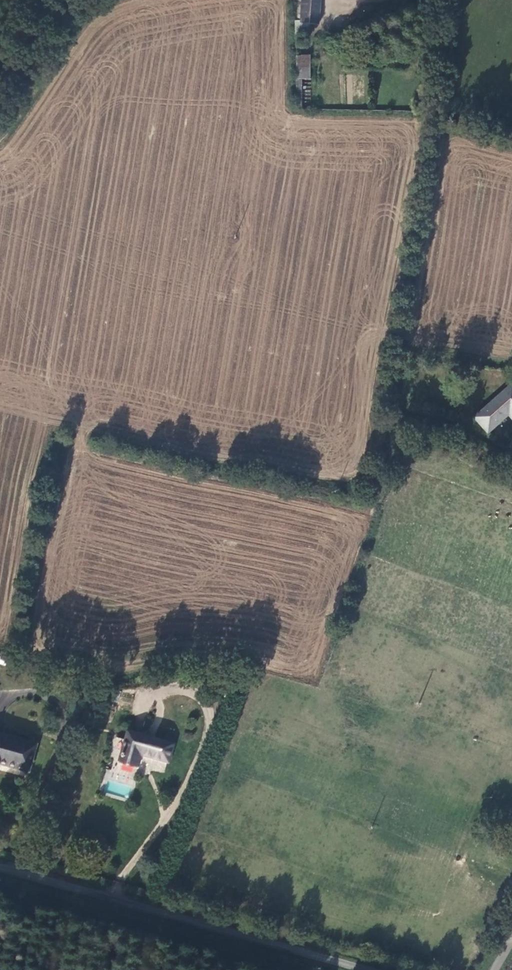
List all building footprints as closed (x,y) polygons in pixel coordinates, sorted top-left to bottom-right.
[(315,7),(299,7),(297,47),(311,48),(313,34),(320,34),(323,8),(315,7)] [(297,78),(310,79),(311,55),(297,54),(297,78)] [(475,427),(487,440),(507,424),(511,427),(511,396),(475,427)] [(144,763),(171,769),(176,752),(140,744),(130,742),(123,771),(140,775),(144,763)] [(24,782),(33,755),(0,744),(0,774),(24,782)]
